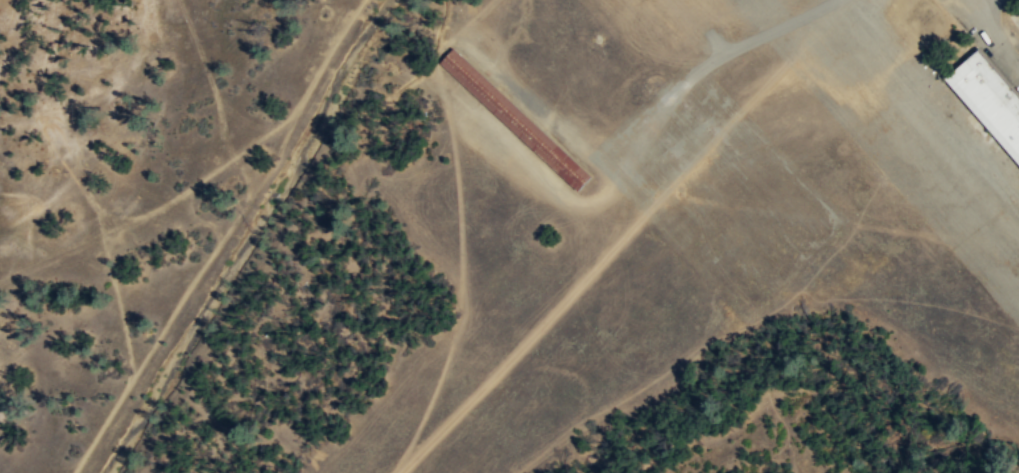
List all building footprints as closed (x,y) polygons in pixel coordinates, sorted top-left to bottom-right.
[(593,174),(454,48),(439,64),(578,190),(593,174)] [(941,80),(1018,170),(1018,101),(975,50),(941,80)]
